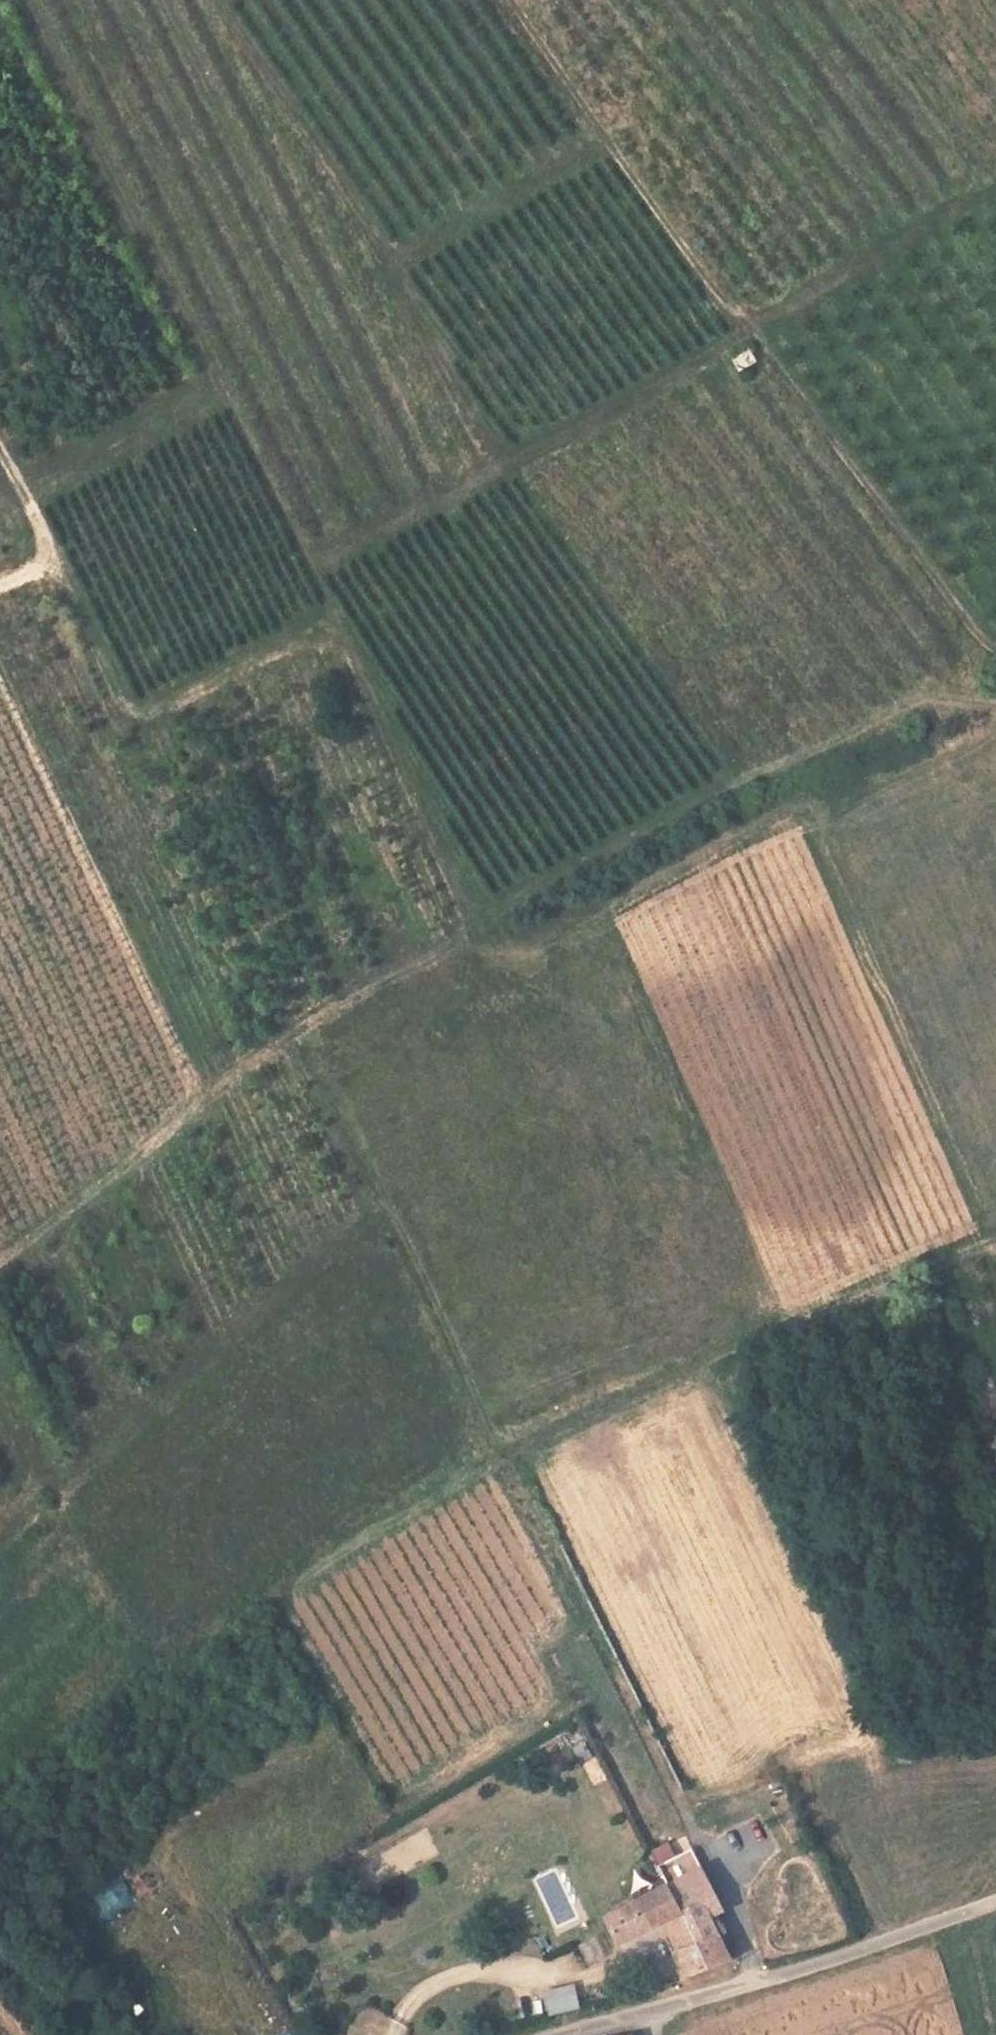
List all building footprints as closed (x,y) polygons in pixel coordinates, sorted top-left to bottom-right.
[(738,371),(756,361),(748,349),(731,358),(738,371)] [(585,1741),(572,1745),(577,1762),(591,1757),(585,1741)] [(659,1846),(643,1855),(660,1888),(692,1871),(682,1852),(668,1859),(659,1846)] [(711,1909),(692,1871),(660,1888),(688,1941),(706,1934),(698,1918),(711,1909)] [(660,1888),(596,1922),(606,1941),(654,1916),(662,1933),(654,1937),(671,1975),(717,1956),(706,1934),(688,1941),(660,1888)] [(574,1984),(543,1990),(548,2015),(578,2010),(574,1984)]
